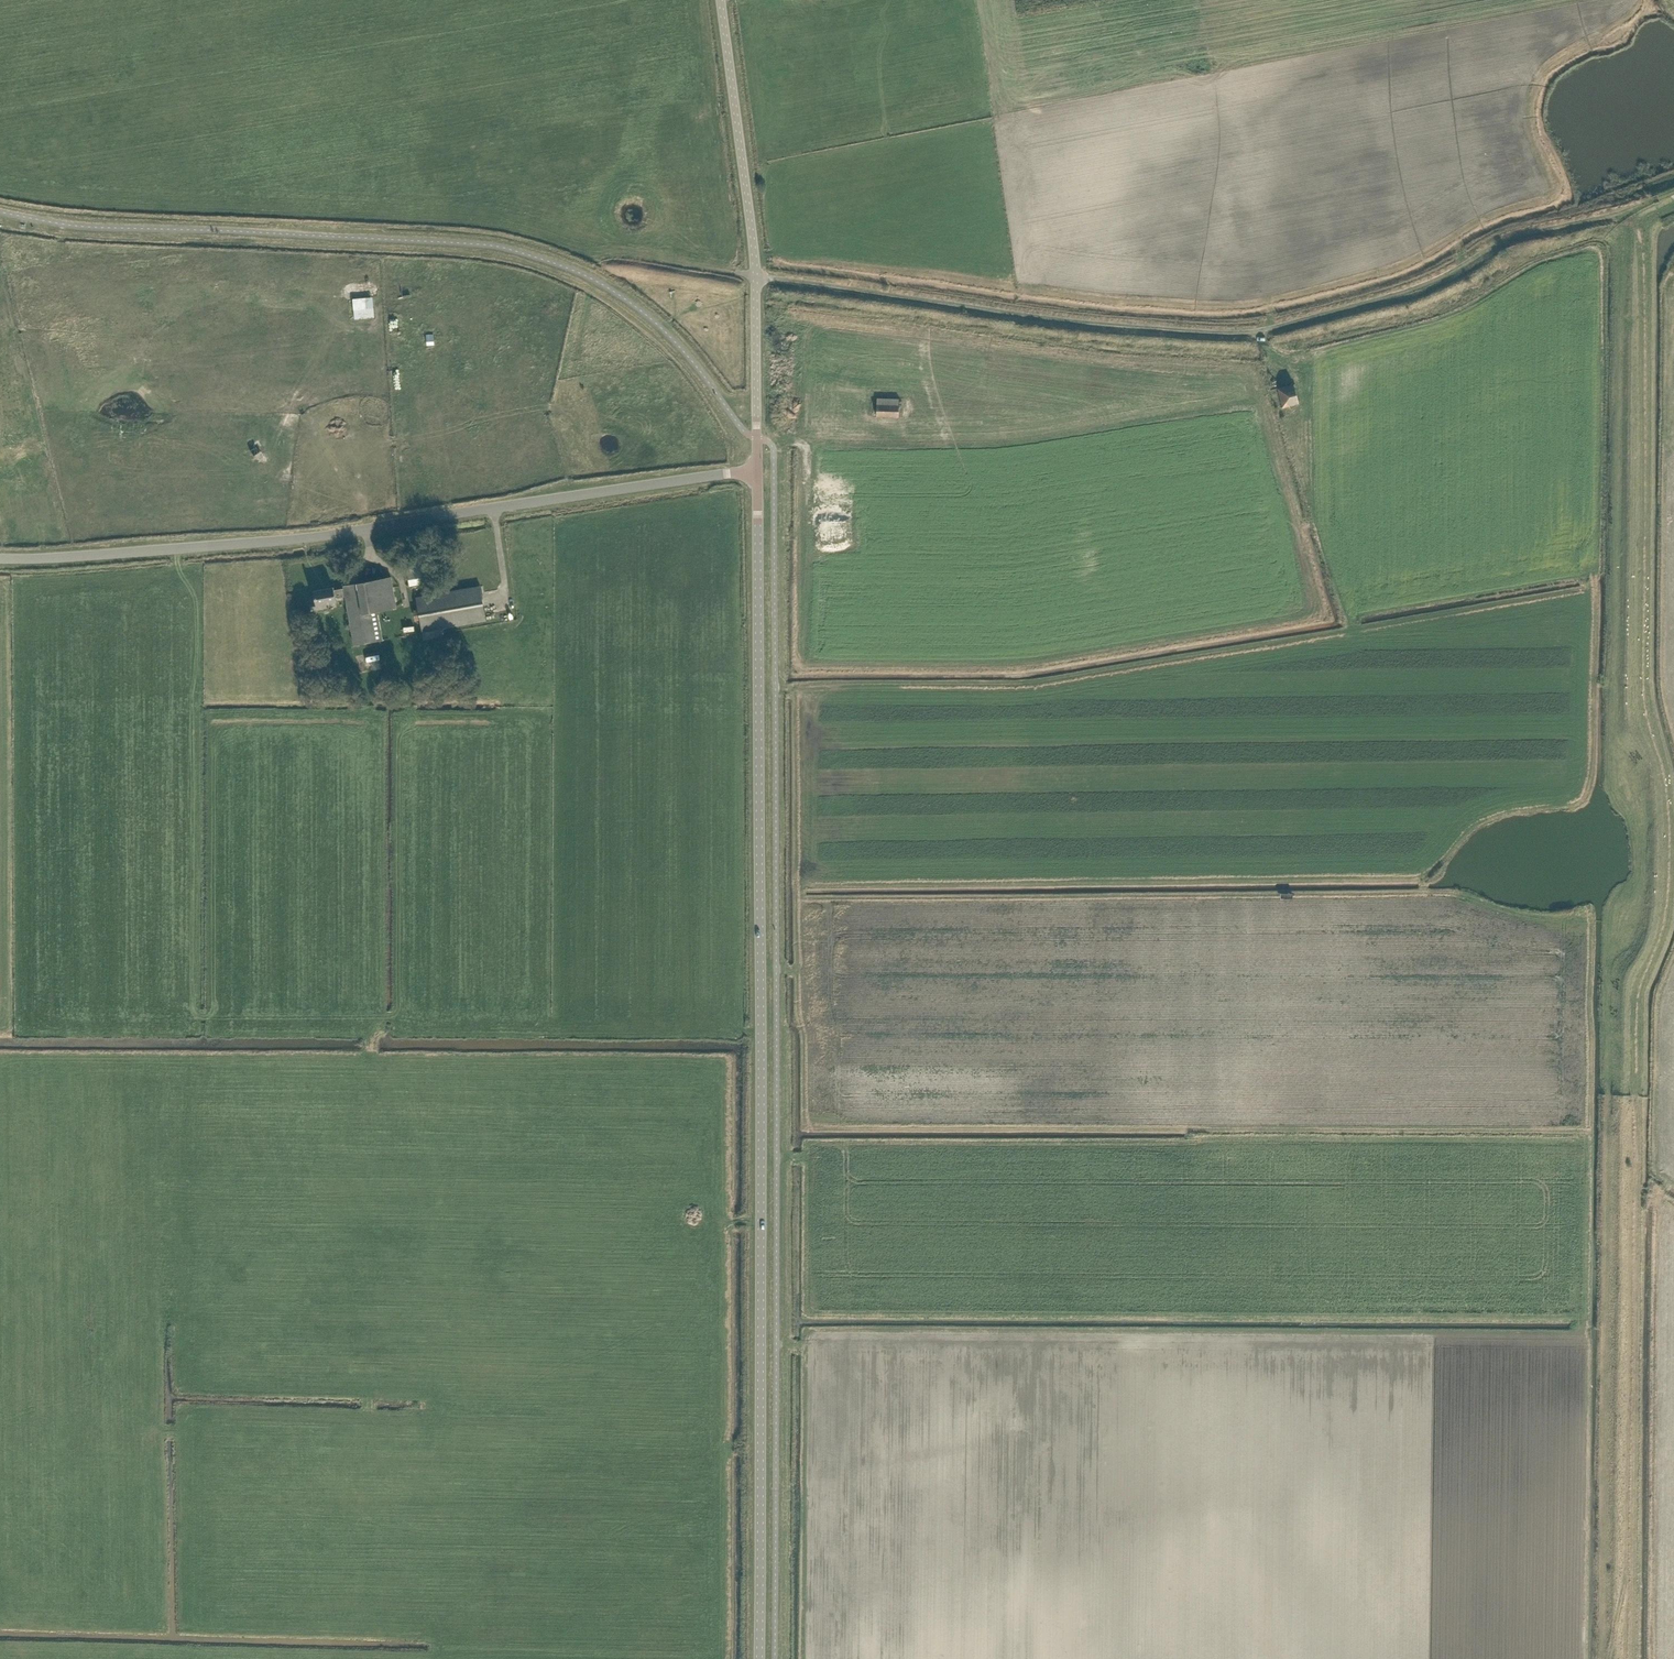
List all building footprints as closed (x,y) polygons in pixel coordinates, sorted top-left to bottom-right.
[(380,320),(379,299),(359,299),(360,321),(380,320)] [(440,335),(431,335),(432,347),(440,347),(440,335)] [(402,353),(402,365),(413,365),(413,353),(402,353)] [(1295,383),(1278,388),(1283,408),(1300,403),(1295,383)] [(878,398),(877,416),(900,417),(900,399),(878,398)] [(427,560),(407,563),(410,587),(431,583),(427,560)] [(392,577),(344,585),(345,588),(346,596),(348,607),(349,612),(354,645),(377,641),(383,640),(378,610),(397,606),(392,577)] [(481,585),(417,597),(423,632),(487,621),(481,585)] [(346,596),(345,588),(335,590),(334,587),(315,590),(317,599),(310,600),(312,611),(329,608),(328,603),(337,601),(336,598),(346,596)]
